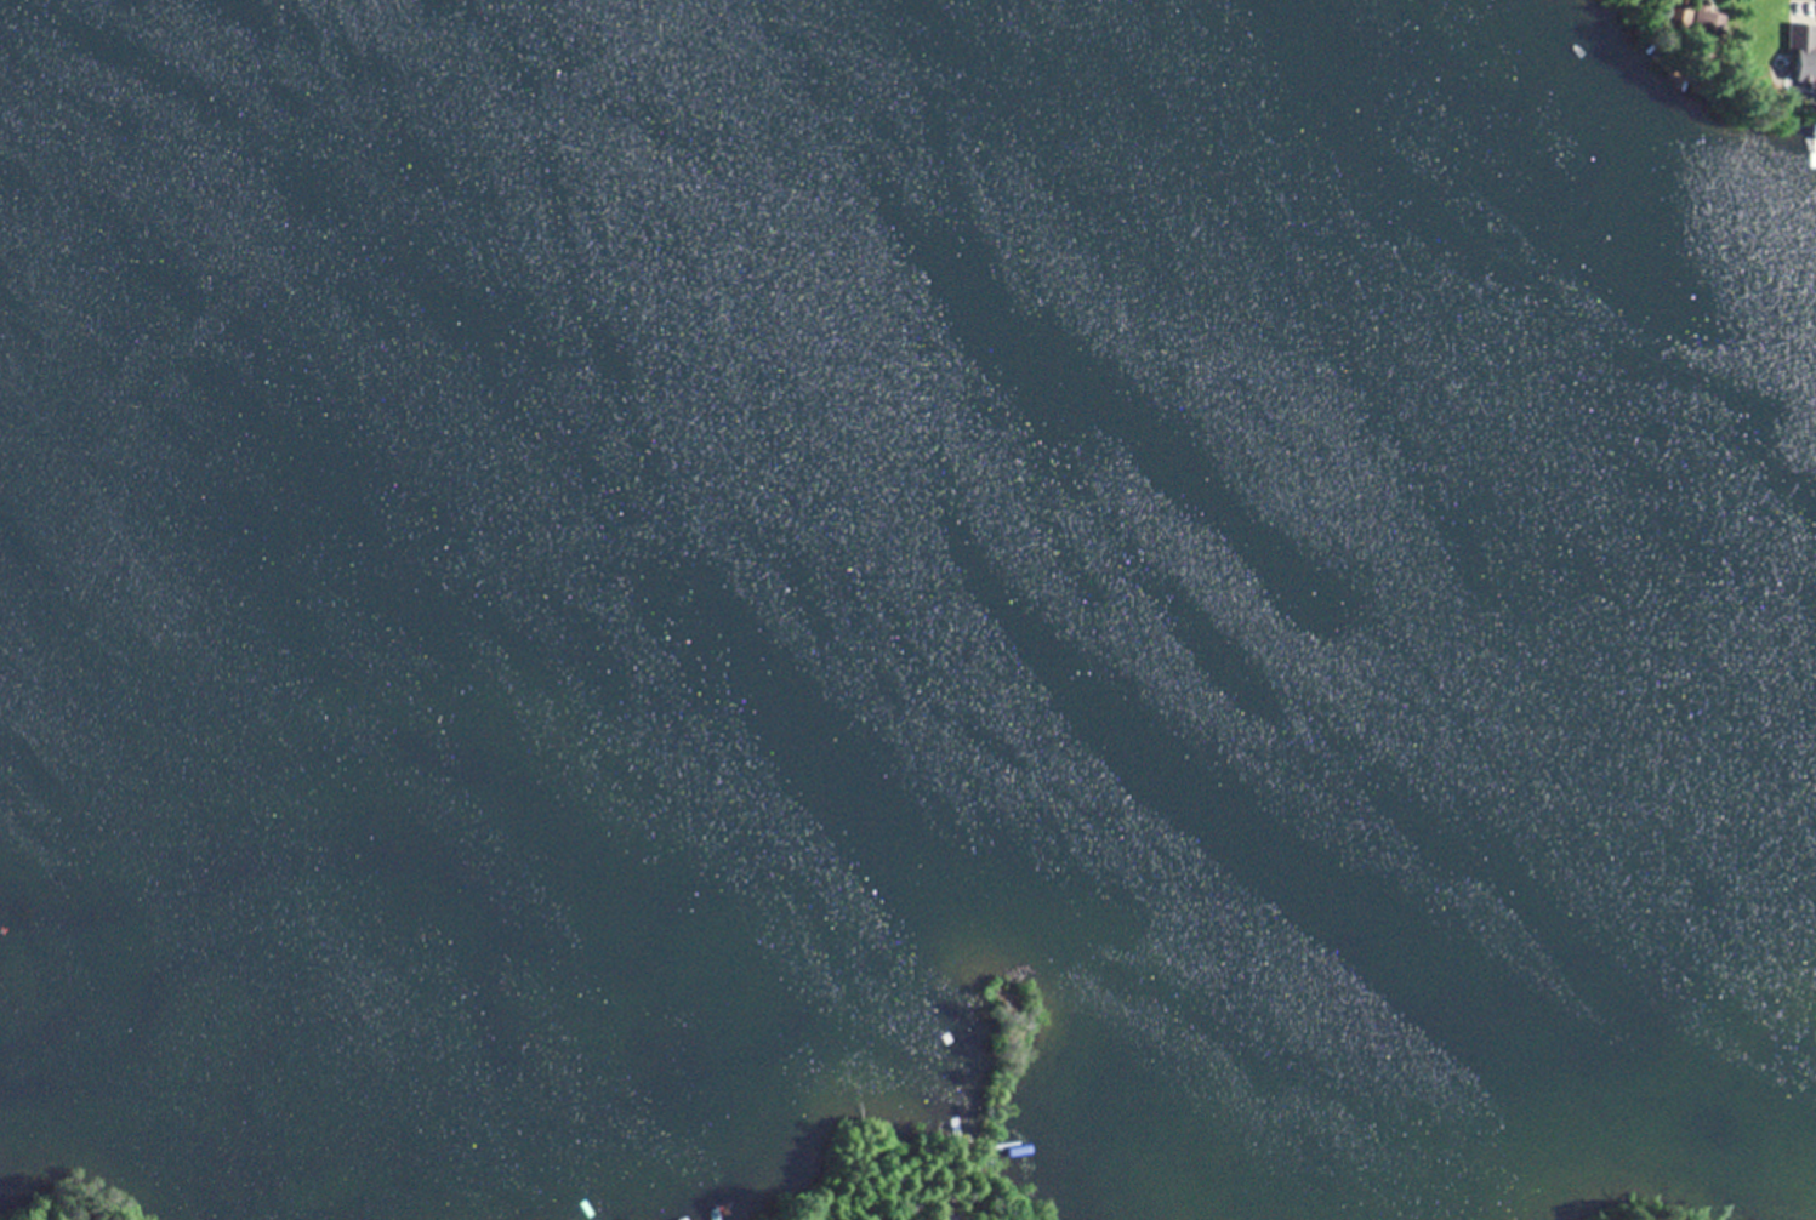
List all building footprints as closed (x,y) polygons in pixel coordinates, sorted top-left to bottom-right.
[(1681,17),(1681,5),(1661,5),(1661,17),(1681,17)] [(1808,24),(1779,23),(1778,79),(1815,80),(1815,41),(1808,41),(1808,24)]
